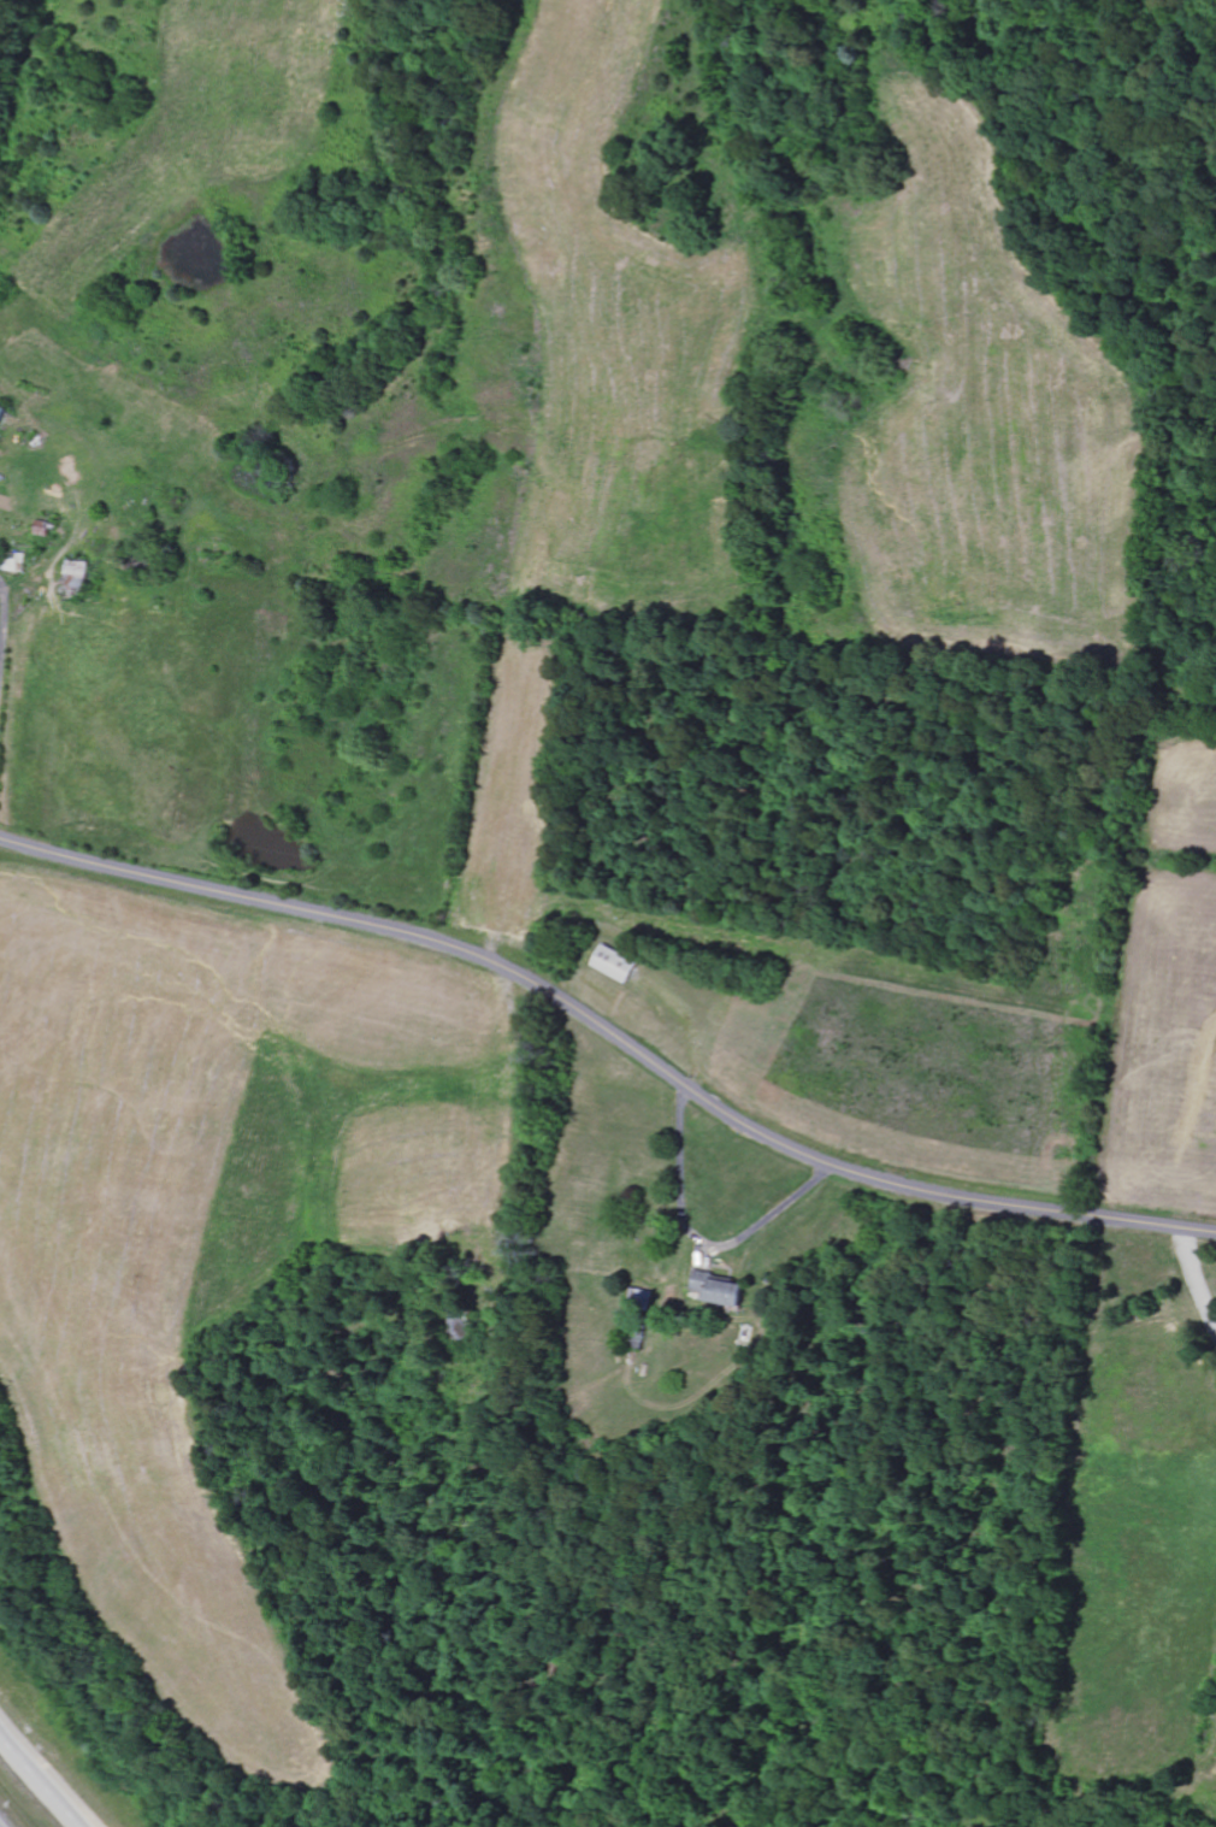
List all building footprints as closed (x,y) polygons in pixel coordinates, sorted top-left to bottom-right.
[(10,407),(0,403),(0,434),(10,407)] [(38,536),(53,539),(55,524),(41,521),(38,536)] [(92,563),(71,562),(70,589),(91,589),(92,563)] [(630,986),(642,964),(607,945),(595,967),(630,986)] [(750,1284),(717,1279),(718,1273),(699,1270),(696,1291),(707,1293),(706,1301),(746,1307),(750,1284)]
